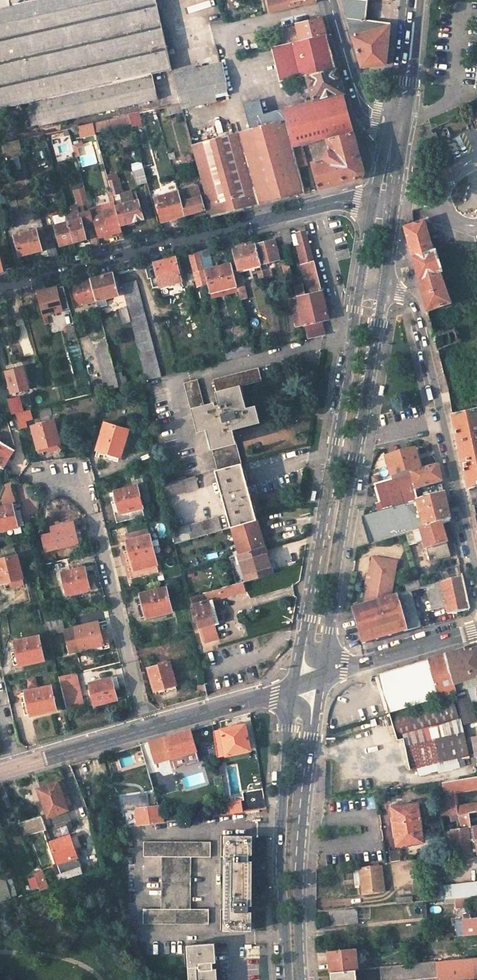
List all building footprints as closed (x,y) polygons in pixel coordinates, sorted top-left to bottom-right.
[(0,10),(0,109),(1,109),(6,136),(20,133),(14,105),(33,101),(34,109),(27,111),(30,127),(37,125),(38,127),(157,99),(152,75),(172,71),(156,0),(44,0),(0,10)] [(268,1),(270,13),(287,10),(285,0),(271,0),(268,1)] [(292,3),(293,8),(317,3),(316,0),(304,0),(292,3)] [(359,0),(342,0),(353,38),(389,27),(389,24),(365,21),(367,1),(359,0)] [(321,18),(296,24),(297,27),(300,41),(326,35),(323,25),(321,18)] [(281,30),(284,42),(285,45),(300,41),(297,27),(281,30)] [(389,27),(353,38),(361,68),(385,65),(387,50),(389,27)] [(274,47),(281,81),(306,76),(336,69),(331,51),(326,35),(300,41),(285,45),(274,47)] [(306,76),(313,101),(342,94),(336,69),(306,76)] [(222,72),(175,83),(179,104),(226,94),(225,89),(222,72)] [(344,99),(342,94),(313,101),(283,108),(293,148),(300,146),(326,139),(353,132),(344,99)] [(293,148),(283,108),(262,112),(259,98),(243,102),(246,116),(248,127),(190,141),(212,220),(290,199),(305,195),(304,192),(298,168),(293,148)] [(179,104),(170,106),(172,113),(181,111),(179,104)] [(142,120),(154,117),(152,110),(140,113),(142,120)] [(130,123),(138,121),(137,114),(128,116),(130,123)] [(123,117),(93,123),(94,128),(125,121),(123,117)] [(353,132),(326,139),(329,149),(323,162),(313,164),(319,191),(362,180),(364,175),(358,154),(353,132)] [(300,146),(293,148),(298,168),(306,167),(300,146)] [(143,170),(132,174),(136,188),(147,185),(143,170)] [(114,184),(109,185),(114,203),(119,202),(114,184)] [(178,193),(186,218),(205,213),(200,192),(186,196),(185,192),(178,193)] [(178,193),(155,200),(162,224),(186,218),(178,193)] [(138,202),(115,208),(120,227),(143,221),(138,202)] [(106,217),(92,220),(93,225),(97,240),(111,237),(106,217)] [(424,220),(404,228),(426,312),(450,303),(439,272),(442,272),(435,250),(433,250),(424,220)] [(80,222),(67,225),(73,244),(86,241),(80,222)] [(67,225),(55,228),(60,247),(73,244),(67,225)] [(288,229),(281,231),(285,247),(291,245),(291,243),(292,243),(288,229)] [(42,231),(13,237),(18,257),(47,250),(46,246),(42,231)] [(309,295),(302,297),(298,298),(298,299),(304,323),(308,340),(324,336),(320,321),(329,319),(306,232),(297,234),(300,244),(297,247),(307,287),(309,295)] [(274,241),(256,246),(261,266),(279,261),(274,241)] [(47,250),(50,260),(58,258),(54,244),(46,246),(47,250)] [(256,246),(234,251),(239,271),(261,266),(256,246)] [(200,252),(189,255),(194,273),(204,271),(200,252)] [(166,261),(147,265),(151,280),(157,279),(160,287),(181,282),(175,258),(166,261)] [(289,263),(282,264),(286,279),(293,277),(289,263)] [(232,265),(204,272),(207,283),(209,292),(237,286),(234,272),(232,265)] [(204,271),(194,273),(197,285),(207,283),(204,272),(204,271)] [(234,272),(237,286),(243,284),(239,271),(234,272)] [(102,277),(90,280),(96,301),(99,316),(105,314),(103,307),(107,306),(105,299),(118,296),(112,274),(102,277)] [(293,277),(286,279),(287,286),(294,284),(293,277)] [(77,283),(71,285),(76,306),(96,301),(90,280),(77,283)] [(135,281),(121,285),(132,326),(146,381),(160,377),(135,281)] [(247,300),(243,284),(237,286),(241,302),(247,300)] [(294,284),(287,286),(290,295),(297,293),(294,284)] [(53,289),(38,293),(44,316),(48,315),(70,310),(65,286),(53,289)] [(302,297),(309,295),(307,287),(300,289),(302,297)] [(291,301),(297,325),(304,323),(298,299),(291,301)] [(74,327),(66,329),(69,342),(77,340),(74,327)] [(453,330),(433,338),(436,351),(458,342),(453,330)] [(105,339),(93,342),(106,391),(118,388),(115,378),(105,339)] [(252,346),(224,352),(226,361),(254,354),(252,346)] [(25,367),(7,372),(12,392),(30,388),(25,367)] [(197,380),(183,383),(196,434),(206,431),(217,471),(230,467),(225,447),(236,444),(232,430),(260,423),(255,407),(246,409),(240,387),(261,382),(258,368),(212,380),(219,406),(215,407),(214,404),(204,406),(197,380)] [(121,376),(115,378),(118,388),(124,386),(121,376)] [(18,397),(7,400),(11,414),(21,411),(18,397)] [(451,414),(457,440),(465,478),(467,490),(476,486),(476,407),(451,414)] [(54,420),(32,426),(38,449),(50,446),(60,443),(54,420)] [(129,431),(105,424),(98,451),(110,454),(122,458),(129,431)] [(3,468),(9,459),(15,449),(0,440),(0,466),(3,468)] [(236,444),(225,447),(230,467),(242,464),(236,444)] [(414,452),(386,460),(392,480),(420,471),(414,452)] [(217,471),(216,471),(231,528),(257,521),(242,464),(230,467),(217,471)] [(420,471),(392,480),(374,485),(378,505),(374,506),(377,515),(416,503),(415,502),(418,501),(415,490),(441,483),(439,474),(437,466),(420,471)] [(194,476),(162,485),(165,498),(199,490),(194,476)] [(147,485),(140,486),(117,491),(119,497),(120,501),(122,510),(117,511),(119,522),(146,515),(144,505),(151,503),(147,485)] [(377,515),(364,519),(371,545),(405,536),(441,525),(450,523),(447,509),(443,495),(418,501),(415,502),(416,503),(377,515)] [(0,507),(0,530),(7,528),(9,534),(26,530),(24,523),(18,524),(15,514),(13,504),(0,507)] [(218,519),(172,531),(175,544),(221,531),(218,519)] [(75,521),(53,527),(54,533),(44,536),(48,551),(80,543),(77,532),(75,521)] [(265,548),(257,521),(231,528),(240,556),(265,548)] [(441,525),(405,536),(408,546),(423,542),(430,564),(450,558),(441,525)] [(149,530),(127,535),(128,541),(151,536),(149,530)] [(151,536),(128,541),(129,544),(124,545),(125,547),(127,558),(129,565),(130,572),(158,566),(155,558),(151,536)] [(240,556),(230,559),(238,585),(243,584),(273,575),(265,548),(240,556)] [(0,559),(0,583),(11,580),(22,578),(16,555),(0,559)] [(397,564),(373,560),(372,569),(376,570),(375,574),(371,573),(365,606),(391,598),(397,564)] [(86,567),(63,573),(68,594),(91,589),(89,579),(86,567)] [(462,577),(426,587),(432,610),(446,607),(448,615),(469,610),(465,592),(462,577)] [(238,585),(192,599),(200,630),(215,626),(208,602),(206,603),(205,599),(206,598),(222,599),(246,592),(243,584),(238,585)] [(146,618),(172,613),(166,589),(141,595),(143,604),(138,605),(140,610),(141,616),(145,615),(146,618)] [(410,593),(397,597),(407,631),(420,628),(410,593)] [(365,606),(353,609),(358,628),(363,644),(407,631),(397,597),(391,598),(365,606)] [(59,611),(45,615),(46,622),(61,618),(59,611)] [(61,618),(46,622),(49,634),(64,631),(61,618)] [(98,622),(75,628),(66,630),(71,652),(92,648),(94,653),(105,649),(105,645),(107,644),(106,639),(105,632),(101,633),(98,622)] [(39,636),(14,641),(17,653),(20,665),(44,659),(39,636)] [(378,674),(390,713),(454,694),(456,693),(468,689),(476,687),(476,683),(475,682),(474,678),(476,677),(476,647),(466,650),(465,648),(401,667),(378,674)] [(154,691),(164,688),(166,694),(177,690),(175,685),(169,663),(147,670),(154,691)] [(76,673),(58,676),(63,696),(66,712),(84,708),(76,673)] [(111,678),(89,684),(94,705),(117,700),(115,691),(120,690),(118,684),(117,678),(112,680),(111,678)] [(51,686),(23,692),(24,698),(25,704),(28,703),(31,715),(56,710),(51,686)] [(461,721),(454,694),(390,713),(398,740),(404,738),(410,767),(437,762),(458,758),(469,755),(464,725),(476,721),(468,689),(456,693),(464,720),(461,721)] [(244,725),(212,732),(216,756),(249,749),(244,725)] [(178,734),(166,737),(172,757),(197,751),(191,730),(178,734)] [(172,757),(166,737),(150,742),(155,762),(172,757)] [(148,742),(140,744),(144,757),(152,754),(148,742)] [(458,758),(437,762),(439,772),(460,767),(458,758)] [(443,782),(444,792),(476,788),(476,777),(443,782)] [(58,781),(38,788),(49,816),(68,809),(58,781)] [(240,800),(224,802),(226,814),(242,812),(240,800)] [(458,804),(459,814),(470,812),(476,811),(476,801),(458,804)] [(419,804),(393,807),(396,834),(398,845),(424,842),(419,804)] [(159,806),(133,810),(138,826),(163,823),(159,806)] [(459,814),(443,817),(446,832),(472,828),(471,819),(470,812),(459,814)] [(41,815),(17,823),(22,836),(47,829),(41,815)] [(446,832),(449,855),(476,852),(476,827),(472,828),(446,832)] [(70,836),(50,842),(57,863),(54,864),(60,880),(82,874),(70,836)] [(249,836),(225,836),(224,930),(248,931),(248,910),(249,860),(249,836)] [(211,843),(143,842),(143,857),(162,857),(161,909),(143,909),(142,923),(209,924),(209,909),(191,909),(192,857),(211,857),(211,843)] [(432,867),(437,894),(438,900),(448,898),(446,885),(443,870),(451,869),(449,855),(427,858),(428,868),(432,867)] [(382,868),(361,870),(363,885),(364,895),(384,893),(382,868)] [(42,885),(44,890),(52,887),(46,870),(29,876),(33,888),(42,885)] [(355,886),(363,885),(361,870),(354,872),(355,886)] [(446,885),(448,898),(475,895),(476,895),(476,882),(446,885)] [(358,910),(330,913),(331,926),(359,924),(358,910)] [(464,920),(466,935),(476,933),(476,917),(464,920)] [(187,946),(189,979),(214,979),(213,968),(211,944),(187,946)] [(353,968),(351,947),(320,950),(322,971),(347,969),(353,968)] [(469,958),(436,961),(438,978),(438,979),(449,979),(476,977),(476,957),(469,958)] [(380,967),(381,979),(415,979),(438,978),(436,961),(380,967)] [(322,971),(323,979),(348,979),(347,969),(322,971)]
